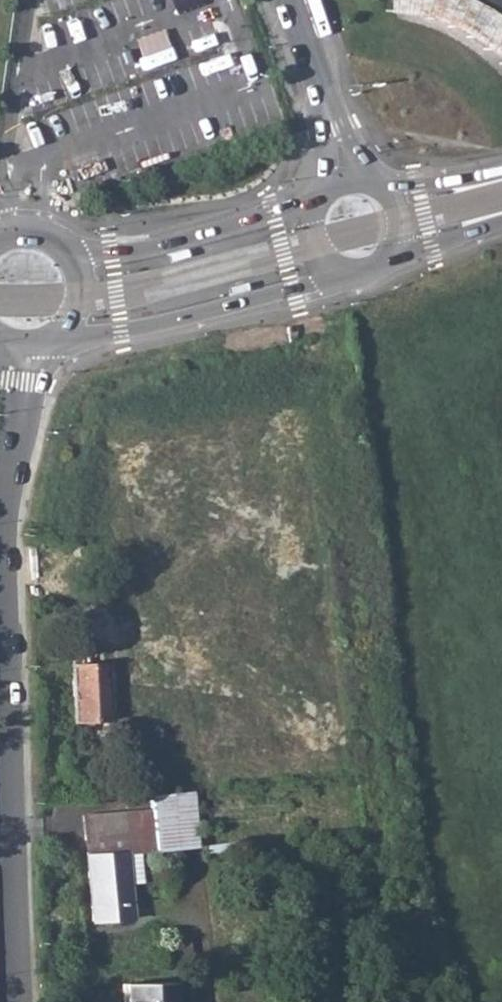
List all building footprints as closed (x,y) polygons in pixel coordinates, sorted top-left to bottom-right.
[(408,11),(448,24),(470,36),(486,48),(500,29),(501,31),(501,0),(410,0),(408,11)] [(70,648),(71,666),(73,720),(92,719),(109,719),(112,719),(109,664),(88,665),(87,647),(70,648)] [(92,719),(93,734),(110,733),(109,719),(92,719)] [(83,814),(86,855),(92,920),(133,917),(130,883),(127,852),(140,851),(196,845),(191,790),(150,793),(152,809),(83,814)] [(127,852),(130,883),(143,882),(140,851),(127,852)] [(177,939),(178,947),(190,946),(189,938),(177,939)] [(177,939),(163,941),(163,948),(178,947),(177,939)] [(125,983),(126,1001),(174,1001),(174,981),(125,983)]
